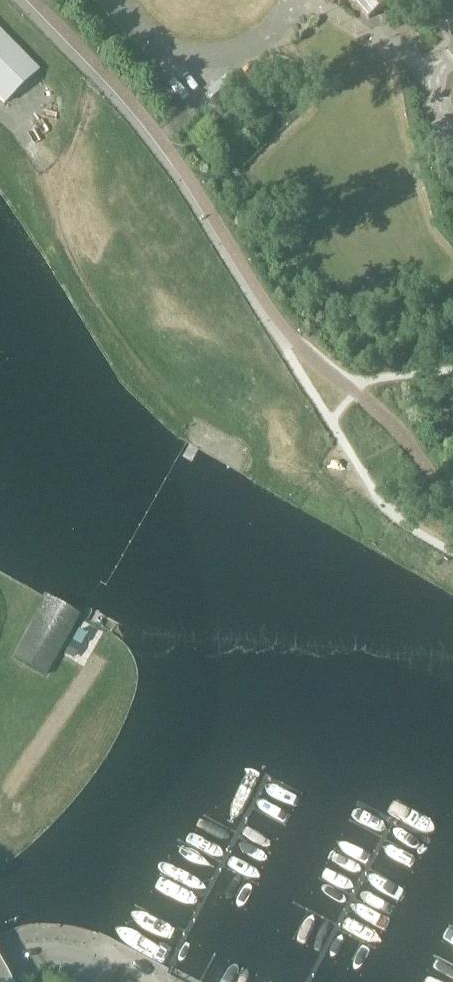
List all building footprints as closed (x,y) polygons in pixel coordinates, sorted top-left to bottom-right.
[(384,6),(391,0),(353,0),(369,19),(384,6)] [(4,103),(38,69),(0,30),(0,99),(4,103)] [(14,657),(46,674),(79,614),(48,596),(14,657)]
